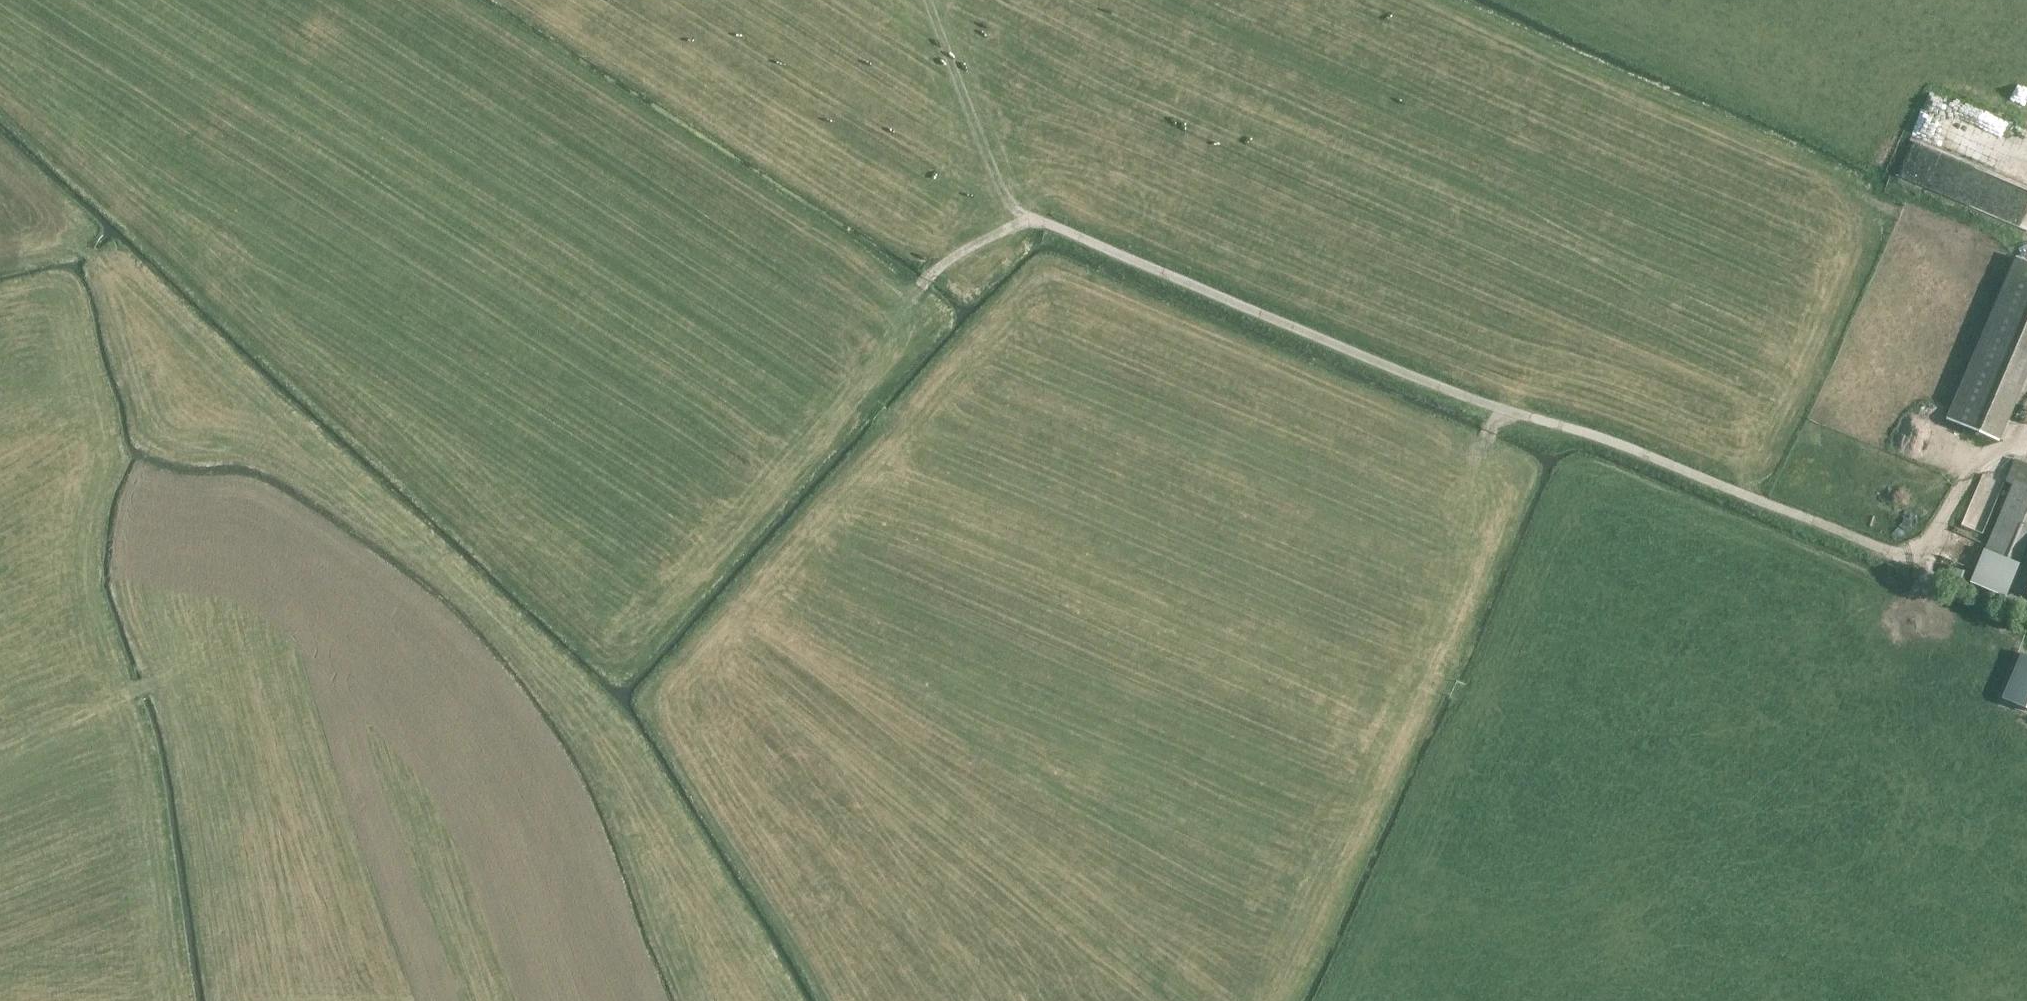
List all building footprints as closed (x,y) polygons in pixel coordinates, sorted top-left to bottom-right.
[(2026,358),(2026,264),(2012,258),(1941,417),(1991,439),(2026,358)] [(2024,463),(1974,584),(2005,597),(2026,543),(2026,464),(2024,463)] [(2008,698),(2026,707),(2026,658),(2008,698)]
